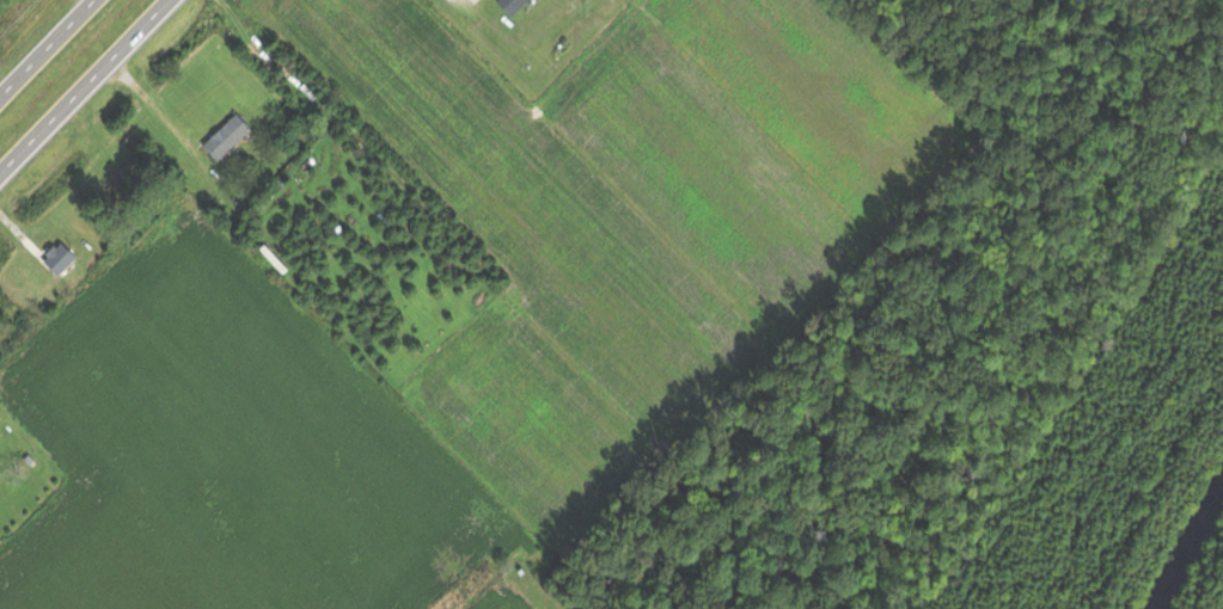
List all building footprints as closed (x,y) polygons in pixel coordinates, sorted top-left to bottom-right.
[(534,0),(499,0),(517,18),(534,0)] [(206,146),(222,161),(255,129),(239,113),(206,146)] [(74,248),(66,240),(41,266),(49,274),(74,248)] [(259,252),(283,277),(292,269),(268,244),(259,252)]
